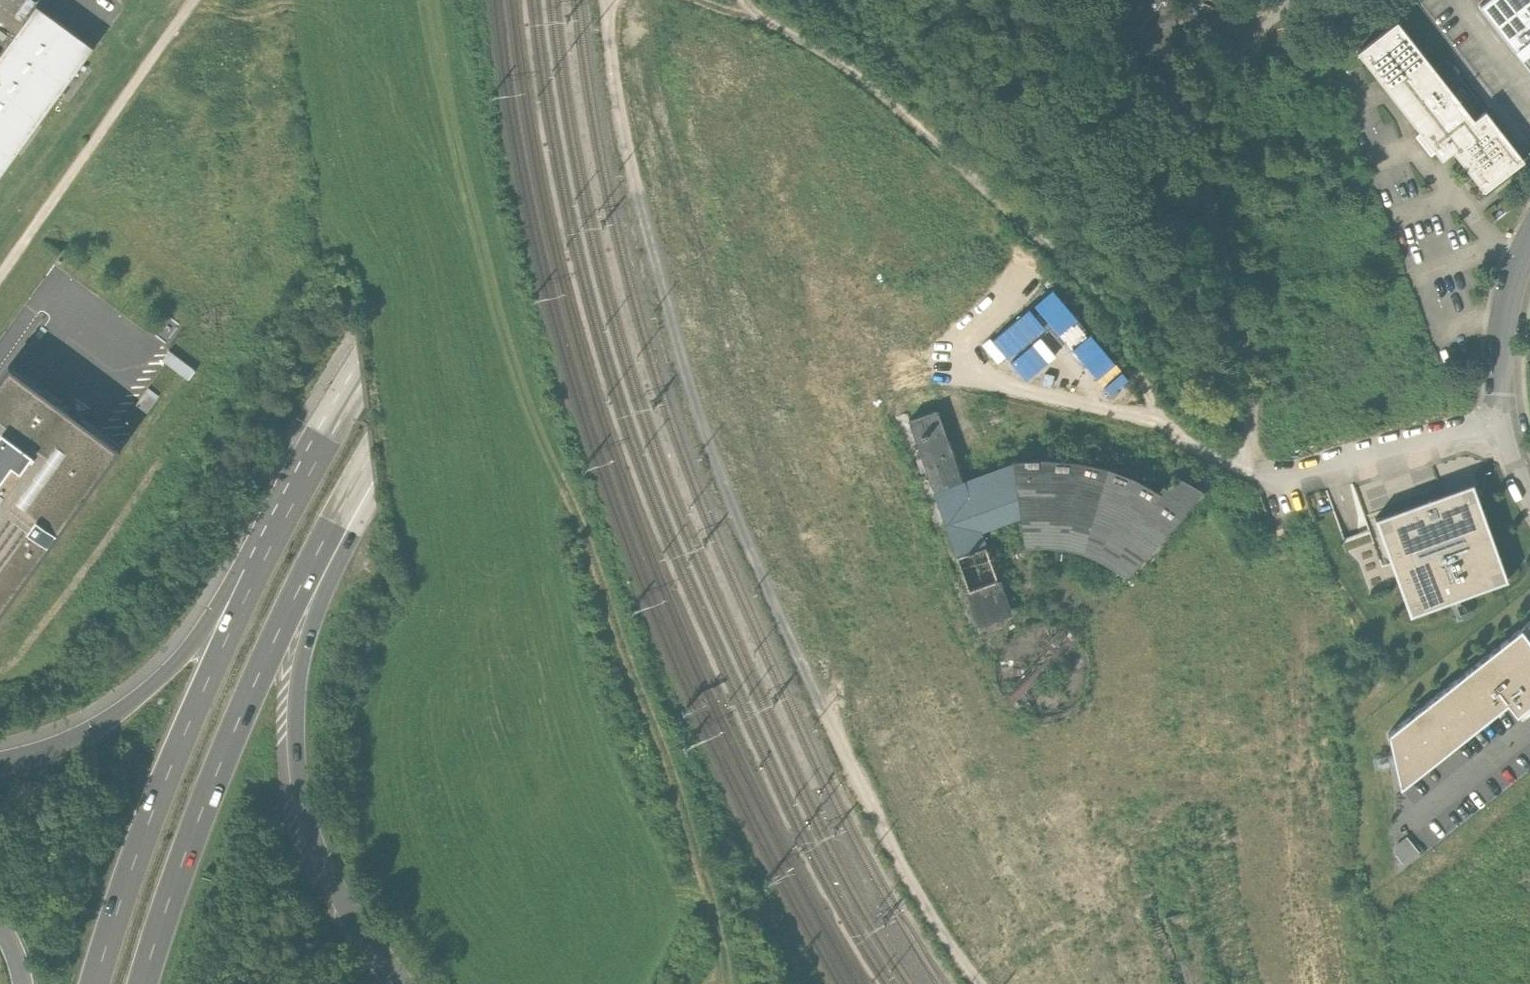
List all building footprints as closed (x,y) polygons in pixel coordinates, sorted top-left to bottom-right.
[(1479,6),(1529,72),(1529,0),(1487,0),(1479,6)] [(0,57),(0,177),(94,48),(36,6),(0,57)] [(1434,68),(1396,21),(1357,52),(1419,132),(1414,135),(1430,154),(1434,151),(1441,160),(1452,152),(1484,192),(1524,161),(1485,112),(1486,111),(1445,60),(1434,68)] [(0,379),(0,613),(120,447),(9,366),(0,379)] [(1128,576),(1203,490),(1176,475),(1167,487),(1162,484),(1158,490),(1136,478),(1107,466),(1077,459),(1046,456),(1012,458),(1013,461),(990,469),(962,479),(938,408),(908,419),(979,625),(1012,614),(1000,578),(998,579),(982,530),(1021,518),(1024,545),(1048,544),(1066,546),(1084,552),(1099,558),(1128,576)] [(1475,485),(1377,519),(1411,617),(1508,582),(1475,485)] [(1390,735),(1401,788),(1506,704),(1514,718),(1529,706),(1529,624),(1390,735)]
